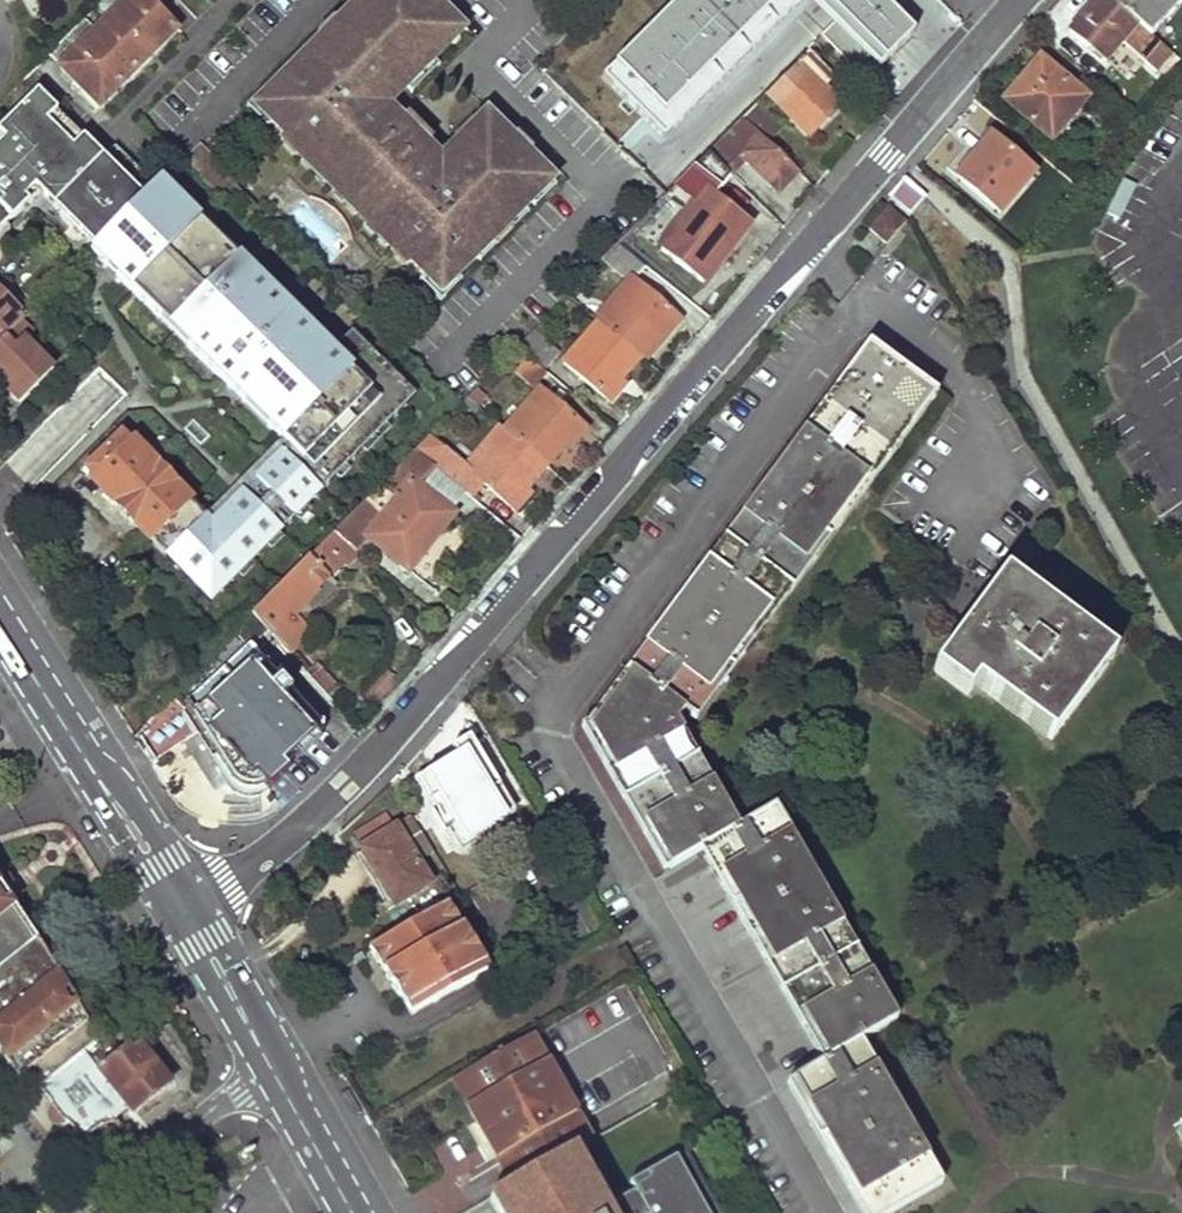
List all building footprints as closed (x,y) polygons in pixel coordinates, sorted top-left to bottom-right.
[(101,5),(111,18),(63,68),(101,106),(177,31),(150,3),(153,0),(106,0),(101,5)] [(439,291),(551,180),(488,117),(459,146),(466,152),(453,166),(430,166),(423,158),(430,152),(398,119),(392,125),(385,120),(385,95),(398,82),(404,88),(438,55),(425,43),(451,17),(434,0),(365,0),(256,108),(439,291)] [(551,76),(606,130),(734,0),(627,0),(551,76)] [(889,0),(860,0),(843,17),(887,59),(918,28),(889,0)] [(1070,29),(1089,47),(1091,44),(1107,58),(1138,23),(1111,0),(1088,0),(1086,2),(1090,6),(1070,29)] [(1138,23),(1152,34),(1181,0),(1111,0),(1138,23)] [(764,97),(809,142),(844,105),(826,88),(835,79),(809,52),(764,97)] [(1088,99),(1043,58),(1006,101),(1052,142),(1088,99)] [(13,92),(0,106),(0,130),(25,105),(13,92)] [(144,198),(38,93),(0,131),(0,233),(40,193),(95,247),(144,198)] [(743,119),(769,144),(786,127),(760,102),(743,119)] [(707,155),(731,177),(744,164),(779,198),(801,175),(769,144),(743,119),(707,155)] [(1033,171),(992,135),(977,152),(972,149),(953,172),(1000,210),(1033,171)] [(234,184),(198,147),(185,160),(221,197),(234,184)] [(654,250),(705,290),(753,228),(715,198),(731,177),(707,155),(663,200),(681,214),(654,250)] [(90,252),(128,291),(201,218),(162,179),(144,198),(95,247),(90,252)] [(904,179),(888,198),(910,217),(927,198),(904,179)] [(907,221),(888,205),(868,229),(887,245),(907,221)] [(201,218),(128,291),(278,439),(204,514),(190,500),(153,538),(212,598),(413,393),(352,330),(332,349),(201,218)] [(596,319),(642,358),(647,362),(685,320),(636,277),(646,267),(618,244),(603,260),(625,279),(593,316),(596,319)] [(61,300),(51,290),(24,318),(30,323),(36,316),(41,320),(61,300)] [(21,321),(24,318),(0,294),(0,342),(21,321)] [(560,361),(612,404),(629,384),(624,380),(642,358),(596,319),(560,361)] [(18,401),(53,366),(27,339),(33,333),(21,321),(0,342),(0,382),(18,401)] [(519,346),(547,370),(560,353),(534,331),(519,346)] [(945,1180),(863,1041),(901,1022),(777,811),(743,832),(680,724),(685,714),(692,718),(934,391),(872,344),(588,726),(672,869),(709,848),(832,1058),(794,1081),(873,1212),(893,1212),(945,1180)] [(502,363),(528,385),(533,379),(539,383),(548,373),(517,347),(502,363)] [(478,408),(488,397),(478,388),(468,399),(478,408)] [(506,431),(547,465),(568,441),(572,444),(586,428),(542,389),(506,431)] [(415,452),(438,471),(460,488),(472,474),(514,509),(529,493),(525,490),(547,465),(506,431),(500,426),(464,468),(428,438),(415,452)] [(190,500),(123,432),(85,470),(153,538),(190,500)] [(334,535),(358,553),(371,541),(410,570),(455,512),(419,485),(422,482),(426,485),(438,471),(415,452),(334,535)] [(289,654),(295,648),(311,631),(295,613),(342,564),(346,565),(358,553),(334,535),(254,615),(267,629),(289,654)] [(1110,656),(1003,579),(941,664),(975,691),(979,685),(1048,740),(1063,721),(1058,716),(1090,670),(1097,675),(1110,656)] [(249,645),(267,629),(254,615),(237,632),(249,645)] [(269,782),(325,728),(253,646),(188,709),(236,776),(250,787),(269,782)] [(313,669),(295,648),(289,654),(331,700),(341,690),(319,664),(313,669)] [(399,680),(383,666),(357,696),(372,709),(399,680)] [(515,809),(472,740),(455,749),(461,759),(422,782),(434,803),(441,800),(470,844),(511,819),(507,814),(515,809)] [(394,831),(385,817),(355,836),(365,850),(363,851),(398,908),(434,885),(408,845),(423,836),(413,820),(394,831)] [(35,941),(12,907),(27,897),(14,876),(0,885),(0,970),(35,941)] [(489,972),(449,904),(370,948),(410,1018),(489,972)] [(99,1039),(35,941),(0,970),(0,1053),(27,1096),(40,1086),(99,1039)] [(99,1039),(40,1086),(81,1138),(100,1123),(115,1117),(127,1107),(132,1113),(170,1084),(150,1061),(135,1044),(121,1055),(105,1034),(99,1039)] [(589,1142),(532,1041),(454,1085),(511,1186),(572,1151),(589,1142)] [(572,1151),(511,1186),(489,1198),(498,1212),(646,1212),(701,1183),(684,1153),(630,1184),(635,1193),(605,1210),(572,1151)] [(701,1183),(646,1212),(718,1212),(701,1183)]
